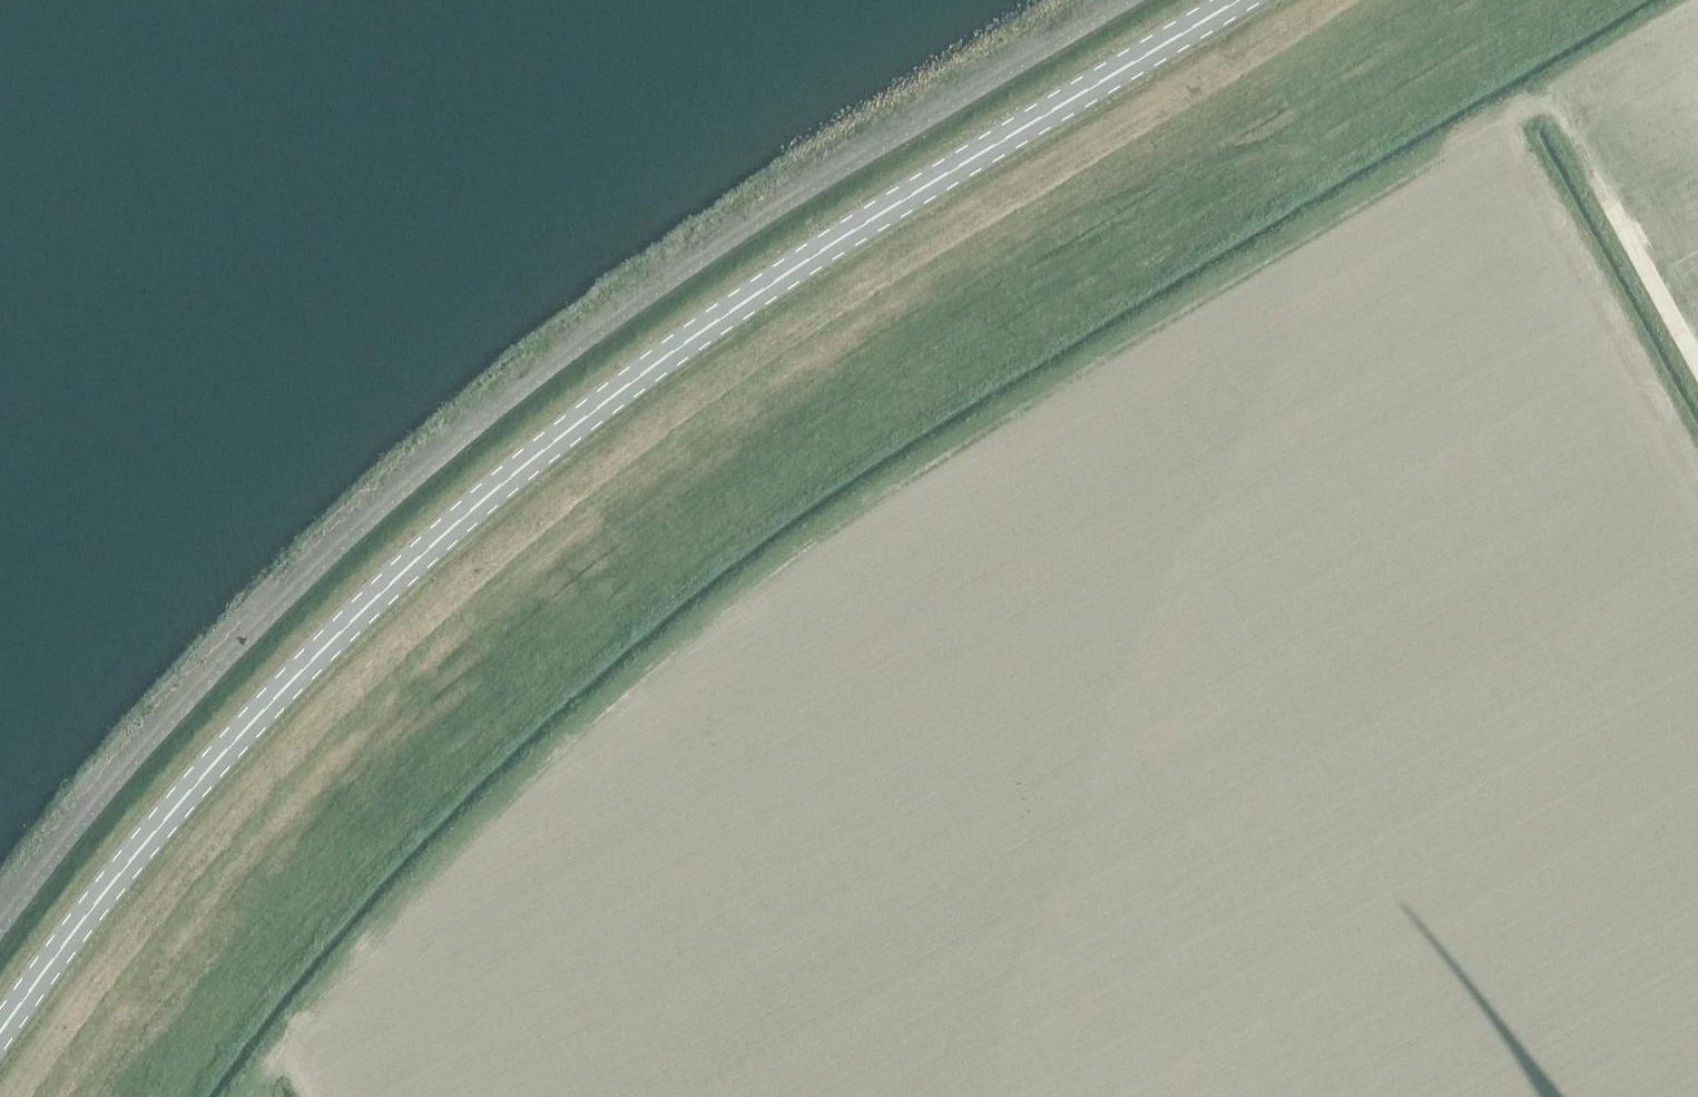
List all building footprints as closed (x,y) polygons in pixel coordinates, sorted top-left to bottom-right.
[(1586,315),(1573,324),(1582,335),(1594,326),(1586,315)]
